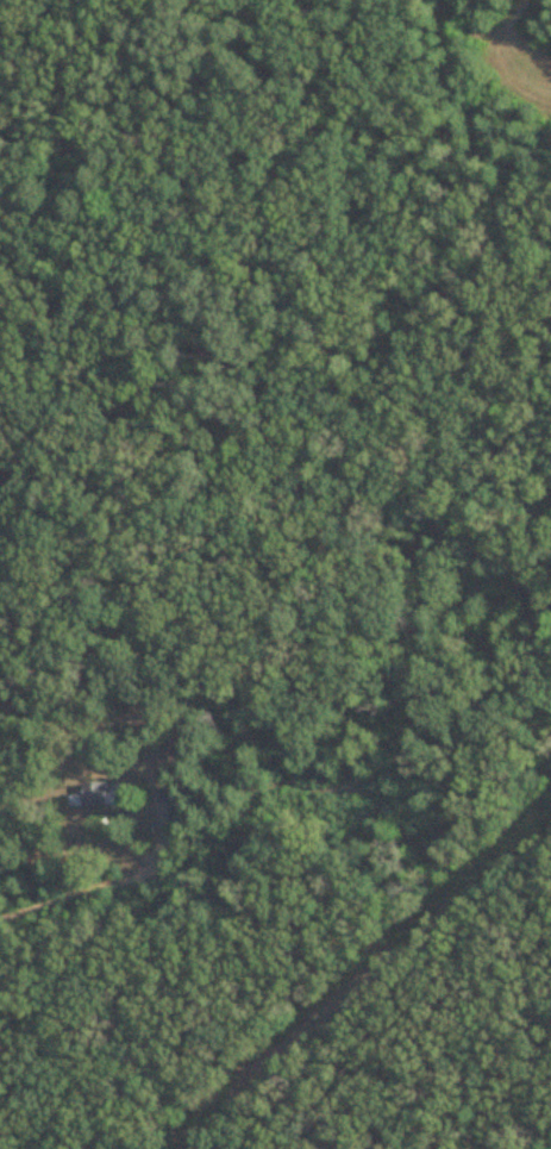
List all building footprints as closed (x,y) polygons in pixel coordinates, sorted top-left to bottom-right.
[(110,792),(110,782),(87,782),(87,794),(72,795),(72,806),(127,805),(127,792),(110,792)]
